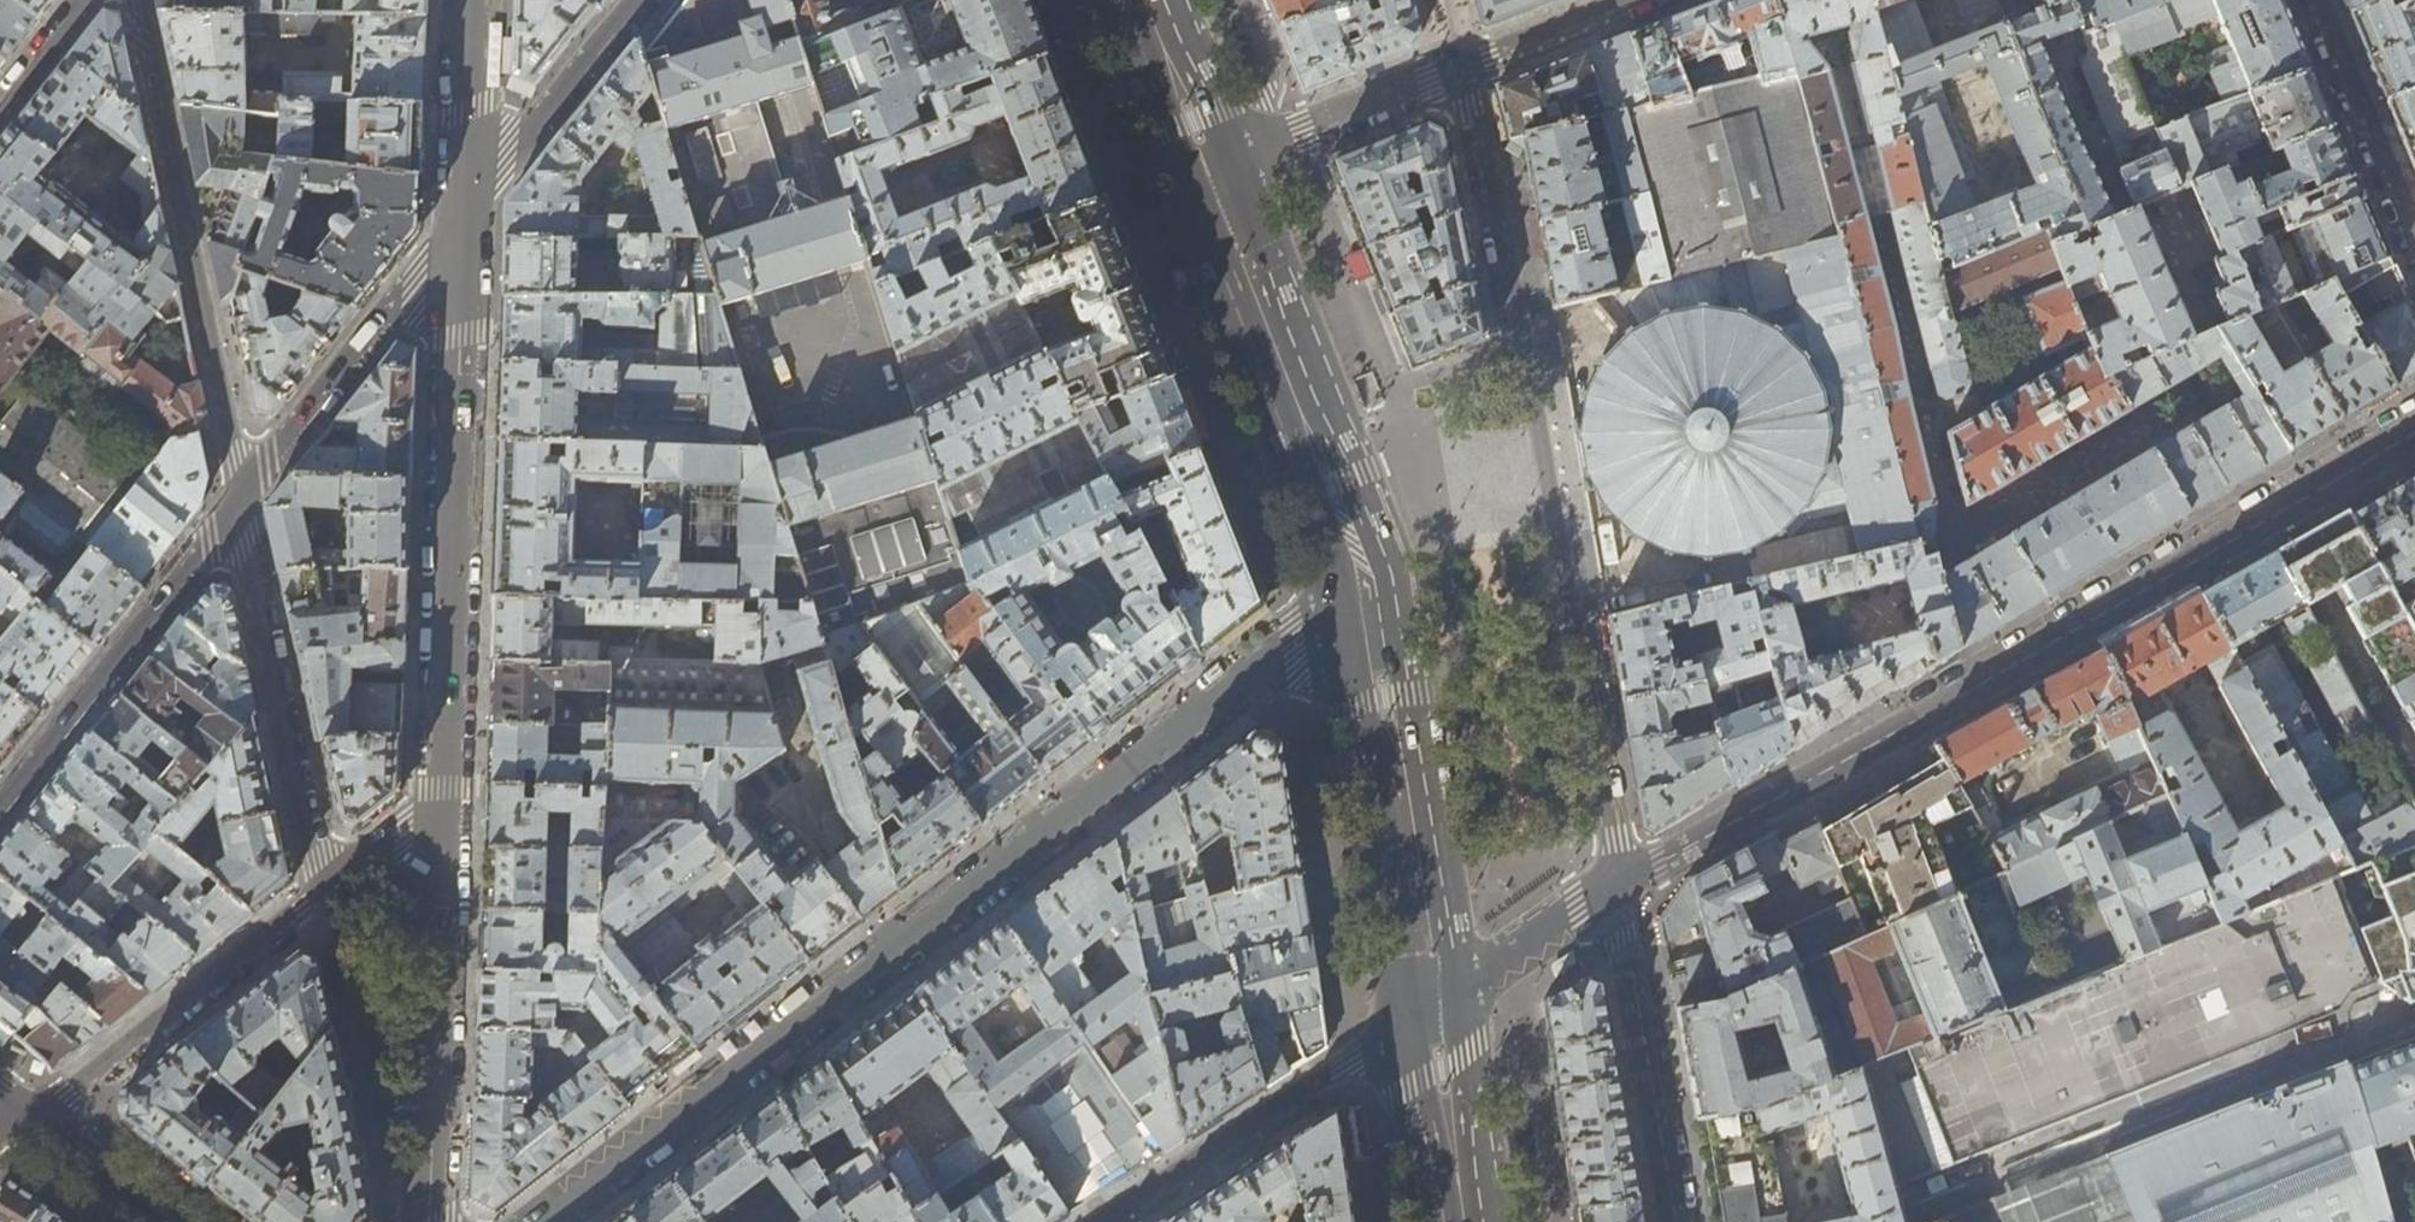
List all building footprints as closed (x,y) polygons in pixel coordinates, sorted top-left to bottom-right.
[(7,63),(19,46),(39,21),(13,0),(0,0),(0,58),(7,63)] [(39,21),(55,0),(13,0),(39,21)] [(159,10),(284,13),(285,0),(157,0),(159,10)] [(356,15),(425,17),(426,0),(344,0),(344,1),(315,1),(315,0),(285,0),(284,13),(334,15),(356,15)] [(597,7),(581,0),(516,0),(515,20),(515,27),(513,76),(521,80),(535,86),(558,57),(568,44),(597,7)] [(597,7),(602,9),(609,0),(581,0),(597,7)] [(641,57),(652,91),(657,108),(697,238),(715,298),(717,306),(867,260),(848,200),(847,198),(791,216),(755,101),(811,83),(809,77),(800,47),(797,39),(770,48),(764,27),(790,17),(785,0),(686,0),(641,57)] [(790,17),(797,39),(800,47),(916,0),(880,0),(829,21),(822,0),(785,0),(790,17)] [(800,47),(809,77),(851,64),(864,105),(823,119),(837,164),(941,123),(933,100),(1047,55),(1026,0),(916,0),(800,47)] [(1275,20),(1277,26),(1375,0),(1267,0),(1275,20)] [(1412,50),(1420,35),(1419,31),(1411,0),(1375,0),(1277,26),(1287,50),(1304,94),(1357,72),(1412,50)] [(1480,26),(1486,29),(1558,0),(1474,0),(1480,26)] [(1631,35),(1645,72),(1653,103),(1685,96),(1672,61),(1700,50),(1702,54),(1715,49),(1718,56),(1734,50),(1729,38),(1754,29),(1764,63),(1758,64),(1757,63),(1749,58),(1691,71),(1687,79),(1692,94),(1795,69),(1777,0),(1718,0),(1690,11),(1631,35)] [(1879,22),(1877,13),(1873,0),(1777,0),(1795,69),(1837,228),(1866,219),(1877,216),(1893,212),(1924,203),(1908,138),(1901,140),(1899,133),(1894,134),(1893,129),(1905,126),(1879,22)] [(1877,13),(1909,0),(1873,0),(1877,13)] [(1914,8),(1879,22),(1905,126),(1908,138),(1924,203),(1942,274),(2005,247),(2046,229),(2078,216),(1995,0),(1955,0),(1970,39),(1932,54),(1914,8)] [(2078,216),(2046,229),(2052,245),(2083,231),(2095,226),(2112,218),(2088,156),(2085,157),(2040,44),(2083,27),(2072,0),(2042,0),(2046,10),(2029,16),(2023,0),(1995,0),(2078,216)] [(2083,27),(2085,34),(2113,24),(2172,0),(2072,0),(2083,27)] [(2113,24),(2119,41),(2213,2),(2225,33),(2200,44),(2225,103),(2310,70),(2283,4),(2281,0),(2172,0),(2113,24)] [(2369,58),(2387,101),(2414,89),(2414,0),(2345,0),(2369,58)] [(170,59),(179,105),(279,116),(280,101),(423,103),(424,65),(425,17),(356,15),(353,95),(344,95),(344,82),(335,74),(246,74),(245,35),(324,35),(334,25),(334,15),(284,13),(159,10),(170,59)] [(118,16),(103,12),(26,111),(0,145),(0,193),(69,249),(155,314),(165,323),(183,318),(172,264),(136,98),(118,16)] [(2119,41),(2113,24),(2085,34),(2084,35),(2090,51),(2078,74),(2073,76),(2102,150),(2109,147),(2135,208),(2137,207),(2179,189),(2155,130),(2119,41)] [(1618,40),(1583,53),(1609,114),(1626,110),(1648,196),(1668,273),(1669,280),(1590,299),(1627,340),(1605,363),(1602,360),(1598,365),(1603,367),(1588,397),(1584,394),(1582,400),(1587,401),(1583,421),(1572,420),(1574,433),(1575,433),(1577,440),(1579,440),(1585,470),(1582,471),(1583,478),(1583,479),(1585,493),(1591,492),(1591,490),(1597,489),(1605,505),(1601,508),(1605,513),(1608,509),(1632,533),(1630,536),(1634,539),(1636,535),(1666,550),(1664,554),(1670,555),(1671,551),(1703,555),(1703,559),(1709,559),(1709,554),(1741,549),(1742,552),(1747,551),(1746,548),(1775,532),(1776,535),(1782,533),(1779,528),(1789,518),(1790,523),(1837,511),(1832,489),(1842,487),(1859,555),(1919,541),(1837,228),(1795,69),(1692,94),(1685,96),(1653,103),(1645,72),(1631,35),(1618,40)] [(550,148),(531,173),(507,203),(507,209),(506,238),(576,240),(618,239),(697,238),(657,108),(649,110),(644,125),(639,122),(634,113),(652,91),(641,57),(636,40),(573,119),(550,148)] [(1522,136),(1609,114),(1583,53),(1565,61),(1499,86),(1498,89),(1497,92),(1498,96),(1509,139),(1522,136)] [(875,288),(989,243),(1104,199),(1075,125),(1047,55),(933,100),(941,123),(837,164),(845,192),(855,189),(858,196),(848,200),(867,260),(875,288)] [(2319,91),(2310,70),(2225,103),(2155,130),(2179,189),(2190,184),(2334,127),(2319,91)] [(2387,101),(2406,147),(2414,169),(2414,89),(2387,101)] [(421,141),(423,103),(280,101),(279,116),(278,161),(311,164),(312,122),(348,122),(348,155),(336,155),(330,161),(330,167),(420,177),(421,141)] [(223,303),(230,304),(233,304),(242,272),(237,270),(272,160),(278,161),(279,116),(179,105),(192,165),(197,187),(224,191),(216,214),(208,236),(223,303)] [(1537,221),(1648,196),(1626,110),(1609,114),(1522,136),(1529,178),(1533,199),(1537,221)] [(1455,178),(1445,130),(1437,125),(1429,121),(1384,138),(1331,159),(1348,204),(1365,248),(1461,211),(1455,178)] [(2340,142),(2334,127),(2190,184),(2205,220),(2202,222),(2206,233),(2210,232),(2220,257),(2213,260),(2213,263),(2224,289),(2215,293),(2229,325),(2245,318),(2254,315),(2258,313),(2249,292),(2242,276),(2233,253),(2261,242),(2252,221),(2278,210),(2287,231),(2289,230),(2364,199),(2360,189),(2340,142)] [(412,241),(416,235),(419,227),(419,211),(420,177),(330,167),(311,164),(278,161),(272,160),(237,270),(242,272),(356,311),(399,257),(412,241)] [(41,322),(68,289),(54,278),(59,271),(55,266),(53,266),(36,290),(4,265),(28,234),(60,260),(69,249),(0,193),(0,288),(41,322)] [(1668,273),(1648,196),(1537,221),(1544,262),(1552,307),(1590,299),(1669,280),(1668,273)] [(1131,269),(1104,199),(989,243),(997,259),(1012,253),(1016,264),(1003,270),(1022,308),(1075,288),(1079,298),(1074,300),(1072,302),(1072,305),(1078,323),(1081,325),(1083,325),(1089,323),(1092,334),(1044,352),(1063,391),(1078,385),(1082,394),(1068,400),(1076,414),(1173,376),(1131,269)] [(2373,221),(2364,199),(2289,230),(2296,246),(2284,250),(2278,262),(2268,239),(2261,242),(2233,253),(2242,276),(2257,270),(2264,285),(2249,292),(2258,313),(2274,306),(2281,303),(2301,295),(2293,274),(2328,261),(2336,281),(2388,256),(2373,221)] [(1971,387),(1942,274),(1924,203),(1893,212),(1938,398),(1945,402),(1967,394),(1971,387)] [(2194,339),(2137,207),(2135,208),(2112,218),(2095,226),(2099,237),(2088,242),(2083,231),(2052,245),(2069,288),(2101,274),(2120,320),(2086,333),(2103,376),(2194,339)] [(1461,211),(1365,248),(1378,282),(1390,313),(1449,290),(1476,285),(1473,267),(1461,211)] [(1866,219),(1837,228),(1919,541),(1931,538),(1930,536),(1932,536),(1933,506),(1866,219)] [(2290,452),(2217,330),(2194,339),(2103,376),(2086,333),(2069,288),(2052,245),(2046,229),(2005,247),(2045,354),(2058,348),(2065,366),(1947,436),(1966,507),(2166,389),(2178,408),(2183,405),(2182,403),(2208,388),(2226,409),(1964,565),(1941,578),(1960,650),(1981,637),(2009,621),(2108,561),(2220,494),(2270,464),(2290,452)] [(505,270),(504,298),(595,298),(595,288),(575,288),(576,240),(506,238),(505,270)] [(715,298),(697,238),(618,239),(618,298),(691,298),(715,298)] [(1154,570),(1144,552),(1131,526),(1111,486),(1076,414),(1068,400),(1063,391),(1044,352),(1039,343),(1026,317),(1022,308),(1003,270),(997,259),(989,243),(875,288),(917,418),(969,584),(973,583),(1088,741),(1163,682),(1196,656),(1168,598),(1154,570)] [(50,332),(120,389),(121,388),(169,427),(170,426),(189,440),(197,436),(204,428),(207,427),(198,388),(179,392),(133,354),(147,336),(143,331),(155,314),(69,249),(60,260),(55,266),(59,271),(54,278),(68,289),(41,322),(0,288),(0,395),(50,332)] [(2396,275),(2388,256),(2336,281),(2334,282),(2341,295),(2367,282),(2379,312),(2374,314),(2376,318),(2406,301),(2396,275)] [(254,413),(271,417),(314,364),(356,311),(242,272),(233,304),(230,304),(233,316),(236,333),(254,413)] [(2360,328),(2341,295),(2334,282),(2303,295),(2333,347),(2322,353),(2313,338),(2306,343),(2281,303),(2274,306),(2342,421),(2363,408),(2395,389),(2360,328)] [(1449,290),(1390,313),(1393,321),(1407,357),(1412,368),(1487,339),(1481,310),(1476,285),(1449,290)] [(500,402),(499,441),(737,451),(748,418),(752,417),(717,306),(715,298),(691,298),(695,371),(501,363),(500,402)] [(618,298),(595,298),(504,298),(504,307),(501,363),(695,371),(691,298),(618,298)] [(2406,301),(2376,318),(2360,328),(2395,389),(2398,387),(2414,377),(2414,322),(2406,301)] [(2342,421),(2274,306),(2258,313),(2254,315),(2288,373),(2280,377),(2245,318),(2229,325),(2217,330),(2290,452),(2321,434),(2342,421)] [(1038,313),(1026,317),(1039,343),(1048,339),(1046,331),(1050,329),(1045,318),(1041,319),(1038,313)] [(313,447),(291,476),(409,479),(412,419),(414,351),(414,350),(407,347),(397,344),(394,348),(393,347),(335,420),(337,424),(334,427),(355,427),(355,424),(359,424),(358,450),(313,447)] [(1076,414),(1111,486),(1201,450),(1176,386),(1173,376),(1076,414)] [(79,539),(117,491),(127,479),(130,475),(27,392),(0,424),(0,476),(79,539)] [(758,436),(759,440),(808,603),(820,640),(856,626),(917,605),(946,593),(962,587),(969,584),(917,418),(855,438),(841,430),(825,427),(807,425),(791,427),(776,431),(758,436)] [(206,479),(197,436),(189,440),(170,426),(169,427),(130,475),(127,479),(136,487),(126,498),(117,491),(79,539),(91,549),(143,591),(144,590),(147,574),(178,534),(200,508),(205,486),(206,479)] [(737,451),(499,441),(496,540),(494,598),(495,599),(759,602),(808,603),(759,440),(752,441),(752,451),(737,451)] [(1232,528),(1201,450),(1111,486),(1131,526),(1153,517),(1157,529),(1168,526),(1191,587),(1168,598),(1196,656),(1221,637),(1262,605),(1249,572),(1232,528)] [(143,591),(91,549),(64,584),(7,540),(17,527),(56,559),(68,553),(79,539),(0,476),(0,571),(98,648),(101,643),(137,598),(143,591)] [(409,479),(291,476),(264,510),(270,538),(278,572),(329,570),(406,569),(408,525),(409,479)] [(2394,489),(2349,516),(2390,589),(2401,583),(2411,601),(2400,608),(2408,622),(2414,618),(2414,476),(2394,489)] [(2274,553),(2304,606),(2316,599),(2333,590),(2414,737),(2414,634),(2408,622),(2400,608),(2390,589),(2349,516),(2347,512),(2335,518),(2291,543),(2274,553)] [(1941,578),(1931,538),(1919,541),(1859,555),(1749,582),(1767,654),(1792,751),(1876,701),(1960,650),(1941,578)] [(1154,548),(1144,552),(1154,570),(1162,567),(1154,548)] [(2304,606),(2274,553),(2243,570),(2201,593),(2353,869),(2369,863),(2414,844),(2414,808),(2371,731),(2304,606)] [(1265,566),(1249,572),(1262,605),(1275,595),(1265,566)] [(405,609),(406,569),(329,570),(331,599),(349,598),(349,608),(360,608),(360,646),(403,643),(405,609)] [(323,740),(323,742),(359,735),(400,737),(402,684),(348,682),(348,667),(362,667),(368,672),(392,673),(396,669),(403,669),(403,643),(360,646),(360,608),(349,608),(349,598),(331,599),(329,570),(278,572),(287,613),(314,742),(323,740)] [(15,753),(98,648),(0,571),(0,614),(15,627),(0,645),(0,773),(15,753)] [(1700,673),(1767,654),(1749,582),(1660,604),(1660,606),(1607,618),(1611,641),(1614,658),(1622,701),(1703,683),(1700,673)] [(1052,770),(1088,741),(973,583),(969,584),(962,587),(969,596),(956,607),(946,593),(917,605),(967,673),(991,655),(1006,675),(1002,677),(1002,682),(1008,690),(1011,691),(1015,688),(1027,705),(1003,723),(1042,777),(1052,770)] [(212,587),(186,622),(240,665),(247,669),(244,654),(230,592),(221,589),(212,587)] [(2336,876),(2353,869),(2201,593),(2166,614),(2104,649),(2165,795),(2220,922),(2270,903),(2262,888),(2280,879),(2289,895),(2336,876)] [(494,622),(492,661),(608,665),(608,662),(629,662),(629,649),(607,649),(599,643),(550,642),(550,625),(694,626),(695,638),(701,643),(714,643),(714,663),(758,664),(759,602),(495,599),(494,622)] [(808,603),(759,602),(758,664),(714,663),(629,662),(608,662),(608,665),(605,729),(604,791),(603,821),(699,824),(807,962),(863,918),(869,913),(897,891),(843,713),(832,678),(820,640),(808,603)] [(922,751),(941,775),(980,826),(1016,798),(1042,777),(1003,723),(967,673),(917,605),(856,626),(924,712),(915,742),(922,751)] [(167,634),(165,637),(224,685),(240,665),(186,622),(181,617),(167,634)] [(972,832),(980,826),(941,775),(905,802),(887,780),(922,751),(915,742),(924,712),(856,626),(820,640),(832,678),(850,664),(871,690),(843,713),(897,891),(972,832)] [(151,654),(149,657),(212,708),(239,732),(256,713),(247,669),(240,665),(224,685),(165,637),(151,654)] [(2004,871),(2165,795),(2104,649),(2017,697),(1934,744),(1942,760),(2004,871)] [(1792,751),(1767,654),(1700,673),(1703,683),(1710,709),(1716,733),(1731,788),(1767,766),(1792,751)] [(136,673),(118,695),(207,769),(239,732),(212,708),(149,657),(144,664),(136,673)] [(490,696),(489,725),(605,729),(608,665),(492,661),(491,661),(490,696)] [(1703,683),(1622,701),(1630,747),(1644,828),(1654,834),(1723,793),(1731,788),(1716,733),(1677,743),(1669,737),(1666,719),(1671,711),(1685,708),(1687,715),(1710,709),(1703,683)] [(194,784),(207,769),(118,695),(108,708),(89,732),(176,807),(190,791),(194,784)] [(266,764),(256,713),(239,732),(207,769),(194,784),(202,790),(197,796),(190,791),(176,807),(156,833),(189,861),(195,854),(182,842),(215,803),(220,825),(277,813),(266,764)] [(604,791),(605,729),(489,725),(488,761),(487,786),(523,787),(524,773),(538,773),(538,788),(580,790),(580,773),(591,773),(590,791),(591,791),(604,791)] [(1192,777),(1175,790),(1208,900),(1255,887),(1300,877),(1290,810),(1279,738),(1256,729),(1214,761),(1192,777)] [(53,776),(51,779),(79,802),(139,853),(156,833),(176,807),(89,732),(85,736),(53,776)] [(357,830),(398,796),(399,766),(400,737),(359,735),(323,742),(340,823),(357,830)] [(1832,825),(1821,832),(1843,883),(1849,898),(1864,935),(1954,894),(1955,893),(1997,875),(2004,871),(1942,760),(1898,786),(1866,805),(1832,825)] [(47,784),(20,817),(70,856),(79,864),(84,869),(97,878),(110,888),(139,853),(79,802),(51,779),(47,784)] [(524,787),(523,787),(487,786),(486,815),(485,849),(602,853),(603,821),(604,791),(591,791),(591,803),(581,803),(581,790),(580,790),(538,788),(537,803),(524,802),(524,787)] [(1229,974),(1208,900),(1175,790),(1140,817),(1113,838),(1151,996),(1229,974)] [(2220,922),(2165,795),(2004,871),(1997,875),(2013,913),(2086,876),(2123,962),(2220,922)] [(284,845),(277,813),(220,825),(227,858),(206,875),(252,915),(253,914),(252,913),(272,897),(291,882),(284,845)] [(0,844),(0,876),(28,899),(35,906),(47,915),(59,924),(78,901),(97,878),(84,869),(57,901),(45,892),(40,891),(39,890),(50,877),(55,881),(61,874),(70,874),(79,864),(70,856),(20,817),(3,840),(0,844)] [(600,926),(696,1048),(713,1035),(766,994),(807,962),(699,824),(603,821),(602,853),(599,914),(600,926)] [(1690,879),(1660,923),(1663,936),(1664,944),(1700,921),(1709,953),(1684,960),(1687,977),(1671,980),(1676,1009),(1723,1000),(1794,968),(1822,955),(1864,935),(1849,898),(1757,940),(1741,905),(1772,891),(1788,871),(1798,890),(1814,882),(1821,894),(1843,883),(1821,832),(1818,823),(1779,844),(1776,836),(1775,832),(1690,879)] [(137,909),(144,916),(197,958),(219,941),(252,915),(206,875),(189,861),(156,833),(139,853),(110,888),(127,901),(131,904),(126,909),(133,914),(137,909)] [(1159,1029),(1151,996),(1113,838),(1053,884),(1002,923),(1038,973),(1164,1153),(1184,1140),(1160,1033),(1159,1029)] [(2369,863),(2389,915),(2356,928),(2377,983),(2383,986),(2384,985),(2406,1000),(2405,1001),(2408,1004),(2414,1001),(2414,844),(2369,863)] [(599,914),(602,853),(485,849),(484,880),(483,909),(542,912),(569,914),(599,914)] [(2013,913),(1997,875),(1955,893),(1954,894),(1994,990),(2038,974),(2013,913)] [(18,952),(47,915),(35,906),(22,921),(15,916),(28,899),(0,876),(0,937),(18,952)] [(2336,1012),(2349,993),(2375,982),(2377,983),(2356,928),(2336,876),(2289,895),(2270,903),(2220,922),(2123,962),(2003,1010),(1861,1067),(1832,1078),(1755,1109),(1695,1119),(1709,1192),(1714,1221),(1866,1221),(1900,1209),(1895,1185),(1939,1168),(2028,1133),(2095,1104),(2287,1031),(2336,1012)] [(1255,887),(1208,900),(1229,974),(1239,1007),(1241,1011),(1264,1088),(1291,1070),(1290,1069),(1288,1069),(1266,1023),(1260,1021),(1259,1016),(1286,1011),(1301,1052),(1301,1054),(1304,1061),(1326,1047),(1315,975),(1306,914),(1300,877),(1255,887)] [(107,925),(127,901),(110,888),(97,878),(78,901),(107,925)] [(1994,990),(1954,894),(1864,935),(1822,955),(1857,1055),(1861,1067),(2003,1010),(1994,990)] [(151,993),(173,976),(125,939),(107,925),(78,901),(59,924),(148,995),(151,993)] [(482,920),(480,970),(539,973),(553,973),(598,975),(600,926),(599,914),(569,914),(568,957),(563,958),(560,951),(555,947),(553,947),(546,953),(540,953),(542,912),(483,909),(482,920)] [(119,1018),(148,995),(59,924),(47,915),(18,952),(32,964),(48,976),(62,957),(73,967),(71,969),(86,981),(90,976),(94,979),(79,997),(90,1009),(111,1024),(119,1018)] [(177,973),(197,958),(144,916),(137,923),(134,920),(128,926),(132,930),(125,939),(173,976),(177,973)] [(1019,987),(1038,973),(1002,923),(950,963),(913,991),(947,1039),(968,1024),(1019,987)] [(666,1072),(696,1048),(600,926),(598,975),(598,976),(581,1010),(574,1023),(569,1032),(572,1034),(626,1103),(666,1072)] [(11,991),(32,964),(18,952),(0,937),(0,983),(11,991)] [(232,1005),(187,1041),(216,1075),(224,1082),(262,1117),(289,1084),(271,1078),(255,1064),(257,1053),(279,1035),(303,1067),(332,1030),(330,1020),(316,959),(299,952),(232,1005)] [(14,1036),(53,1069),(86,1044),(111,1024),(90,1009),(79,997),(63,983),(62,985),(48,976),(32,964),(11,991),(36,1011),(14,1033),(14,1036)] [(1828,1067),(1794,968),(1723,1000),(1676,1009),(1686,1063),(1691,1094),(1693,1106),(1695,1119),(1755,1109),(1832,1078),(1828,1067)] [(479,998),(478,1029),(568,1032),(569,1032),(574,1023),(537,1022),(538,1009),(581,1010),(598,976),(598,975),(553,973),(553,984),(539,984),(539,973),(480,970),(479,998)] [(968,1024),(947,1039),(1017,1142),(1069,1215),(1116,1184),(1164,1153),(1038,973),(1019,987),(1049,1029),(998,1066),(968,1024)] [(1239,1007),(1229,974),(1151,996),(1159,1029),(1239,1007)] [(1552,1052),(1557,1090),(1618,1080),(1610,1037),(1601,985),(1584,978),(1544,1002),(1552,1052)] [(14,1033),(36,1011),(11,991),(0,983),(0,1022),(14,1033)] [(1017,1142),(947,1039),(913,991),(869,1025),(824,1060),(889,1175),(911,1212),(936,1195),(946,1188),(964,1177),(1001,1153),(1017,1142)] [(1227,1112),(1264,1088),(1241,1011),(1226,1015),(1221,1021),(1227,1044),(1237,1048),(1238,1050),(1181,1066),(1180,1063),(1188,1056),(1182,1032),(1174,1029),(1160,1033),(1184,1140),(1227,1112)] [(477,1060),(476,1097),(529,1097),(534,1100),(542,1085),(529,1082),(530,1057),(543,1058),(541,1070),(548,1073),(569,1032),(568,1032),(478,1029),(477,1060)] [(365,1183),(362,1170),(345,1092),(341,1073),(332,1030),(303,1067),(289,1084),(262,1117),(209,1186),(255,1221),(374,1221),(365,1183)] [(482,1201),(494,1207),(555,1159),(626,1103),(572,1034),(569,1032),(548,1073),(542,1085),(534,1100),(529,1097),(476,1097),(476,1106),(472,1194),(472,1197),(482,1201)] [(2391,1049),(2345,1067),(2370,1149),(2386,1144),(2404,1137),(2406,1143),(2414,1167),(2414,1040),(2391,1049)] [(126,1120),(209,1186),(262,1117),(224,1082),(199,1113),(197,1112),(191,1112),(191,1108),(189,1106),(216,1075),(187,1041),(159,1064),(125,1090),(126,1104),(126,1120)] [(783,1092),(776,1097),(804,1146),(806,1148),(817,1143),(824,1155),(841,1145),(834,1132),(843,1128),(851,1144),(853,1146),(857,1146),(861,1146),(866,1155),(824,1179),(826,1184),(835,1199),(842,1211),(889,1175),(824,1060),(783,1092)] [(2370,1149),(2345,1067),(2344,1061),(2035,1182),(1992,1199),(1999,1218),(2001,1221),(2392,1221),(2370,1149)] [(1618,1080),(1557,1090),(1566,1145),(1575,1209),(1639,1200),(1629,1141),(1618,1080)] [(776,1097),(702,1154),(692,1161),(626,1211),(631,1221),(721,1221),(730,1214),(726,1207),(726,1206),(766,1176),(801,1221),(845,1221),(847,1221),(842,1211),(835,1199),(818,1211),(808,1198),(826,1184),(824,1179),(813,1161),(799,1173),(793,1172),(787,1174),(780,1165),(804,1146),(776,1097)] [(1361,1155),(1356,1120),(1350,1117),(1336,1120),(1335,1110),(1210,1190),(1164,1220),(1164,1221),(1274,1221),(1272,1219),(1289,1207),(1294,1221),(1352,1221),(1343,1163),(1356,1161),(1361,1155)] [(2388,1149),(2406,1143),(2404,1137),(2386,1144),(2388,1149)] [(1069,1215),(1017,1142),(1001,1153),(1015,1172),(978,1197),(995,1221),(1058,1221),(1069,1215)] [(847,1221),(848,1221),(917,1221),(911,1212),(889,1175),(842,1211),(847,1221)] [(972,1188),(964,1177),(946,1188),(953,1197),(962,1191),(964,1194),(972,1188)] [(43,1205),(8,1178),(7,1178),(0,1193),(0,1221),(33,1221),(43,1205)] [(978,1197),(949,1215),(936,1195),(911,1212),(917,1221),(995,1221),(978,1197)] [(1934,1221),(1939,1221),(1943,1220),(1944,1221),(1990,1221),(1999,1218),(1992,1199),(1934,1221)] [(1575,1209),(1577,1221),(1643,1221),(1639,1200),(1575,1209)] [(43,1205),(33,1221),(64,1221),(49,1210),(43,1205)] [(1900,1209),(1866,1221),(1903,1221),(1903,1220),(1900,1209)] [(626,1211),(612,1221),(631,1221),(626,1211)]
